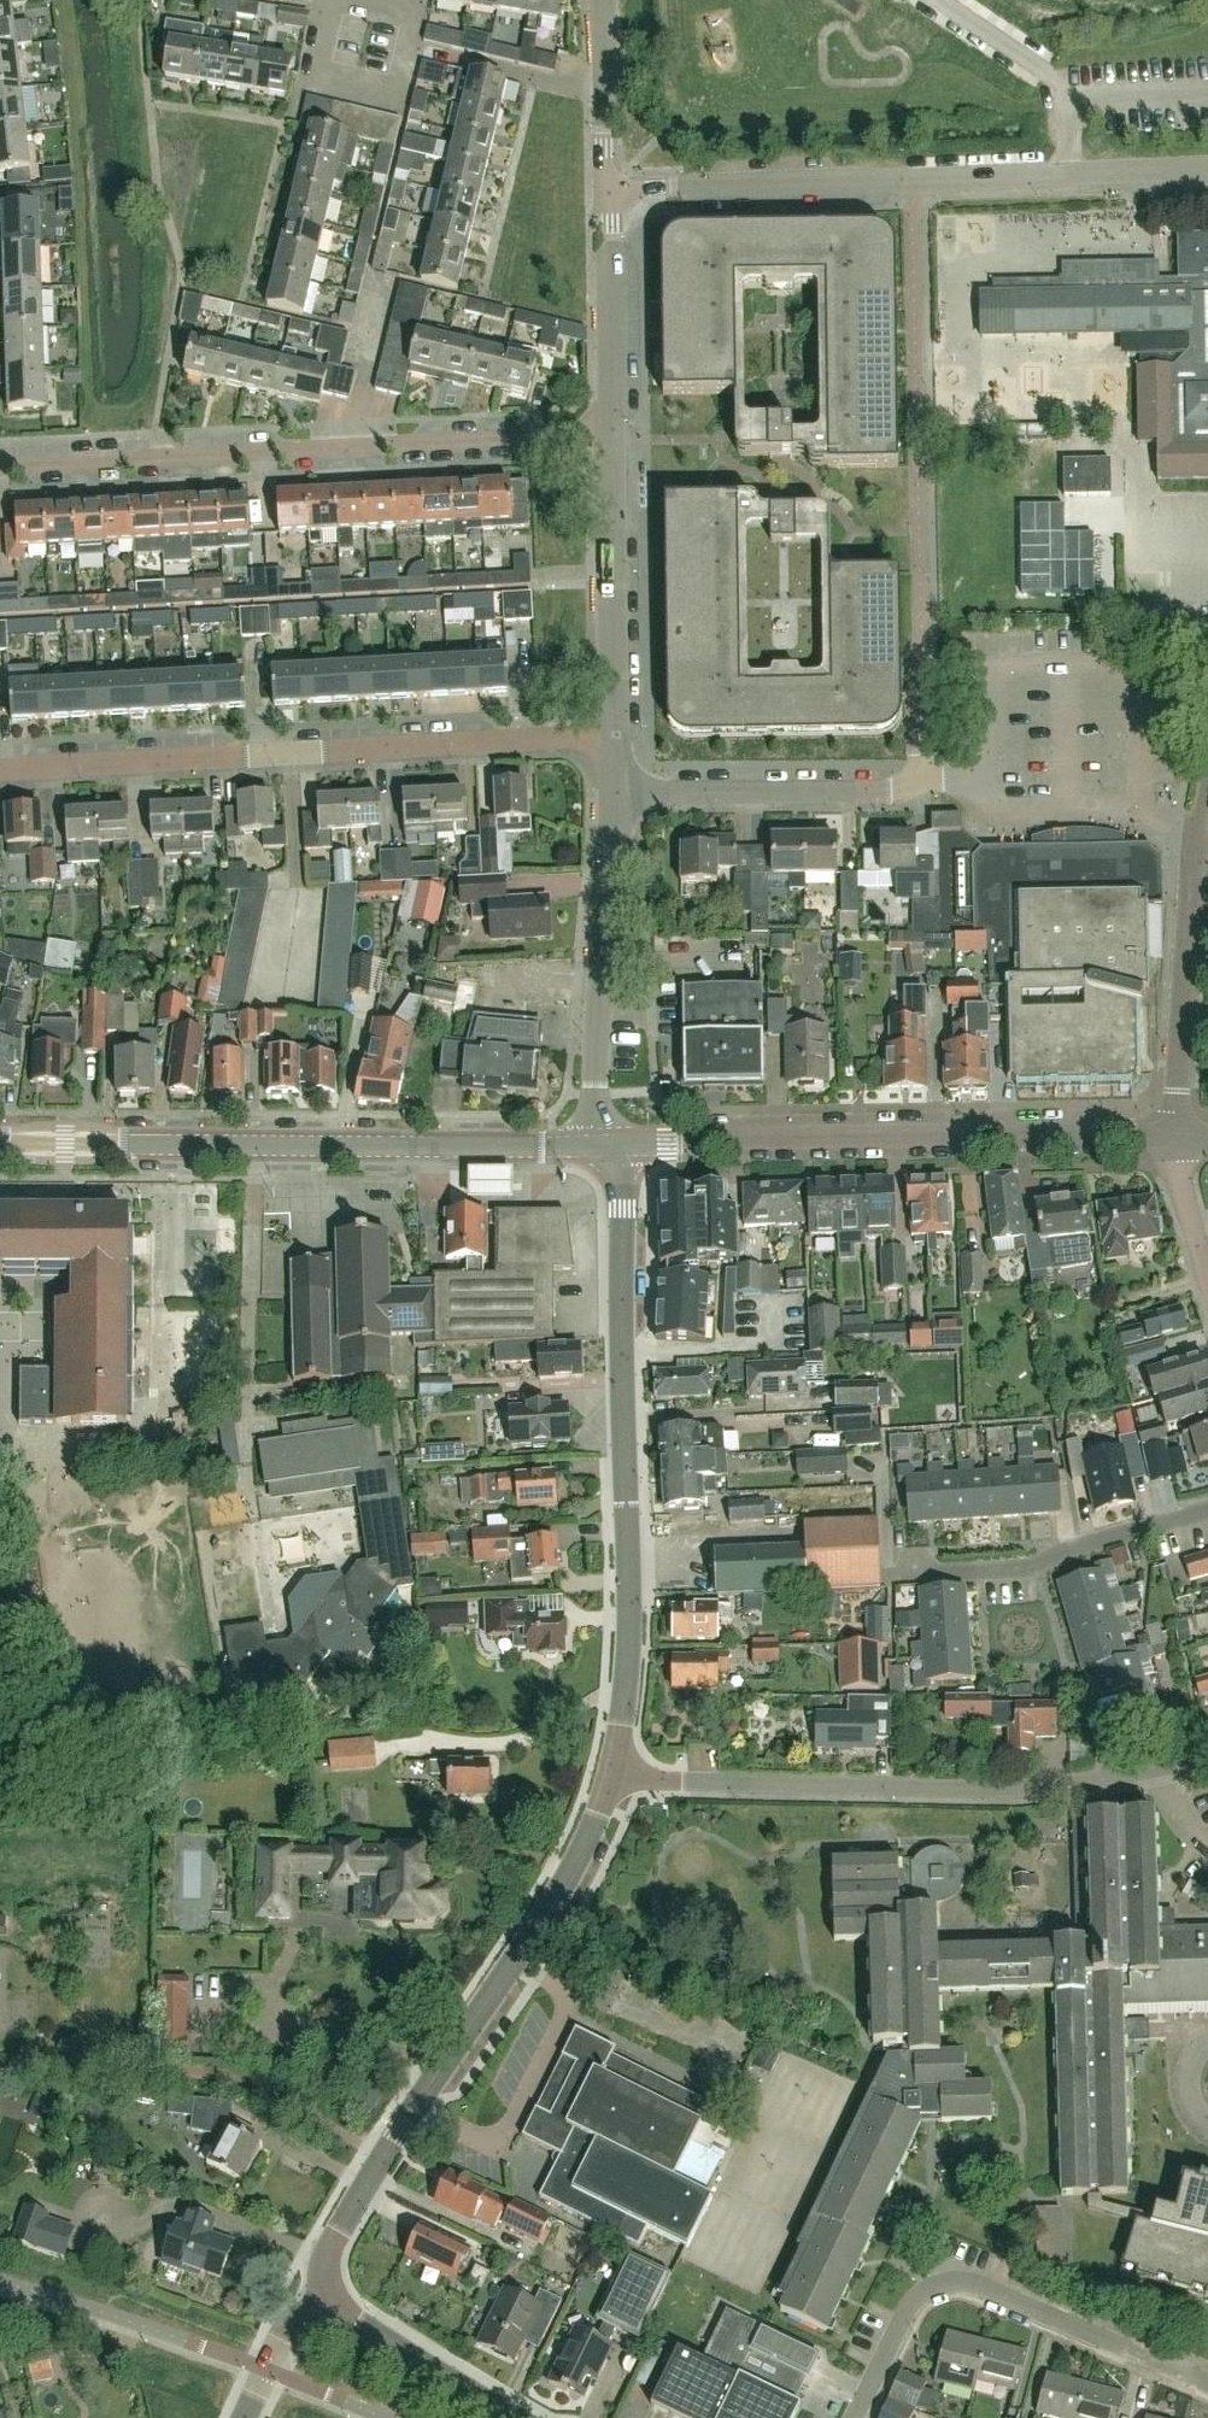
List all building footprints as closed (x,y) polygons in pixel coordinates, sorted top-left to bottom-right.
[(28,5),(27,0),(0,0),(0,9),(28,5)] [(196,10),(198,0),(177,0),(176,6),(196,10)] [(240,2),(225,0),(209,0),(207,11),(238,16),(240,2)] [(467,8),(497,13),(499,0),(468,0),(467,8)] [(497,13),(527,18),(530,0),(499,0),(497,13)] [(526,33),(537,35),(539,20),(558,23),(562,0),(530,0),(527,18),(528,18),(526,33)] [(240,2),(238,16),(255,19),(255,21),(268,23),(270,7),(240,2)] [(0,9),(0,49),(32,45),(29,23),(15,25),(13,8),(28,6),(28,5),(0,9)] [(310,13),(270,7),(268,23),(276,24),(276,26),(307,30),(310,13)] [(197,83),(204,31),(203,31),(204,28),(166,22),(163,44),(171,46),(165,78),(197,83)] [(423,42),(460,51),(464,35),(427,27),(423,42)] [(204,31),(197,83),(226,88),(232,53),(231,52),(234,36),(204,31)] [(232,53),(226,88),(256,93),(262,58),(261,58),(264,40),(251,38),(248,55),(232,53)] [(489,58),(493,45),(472,40),(469,53),(489,58)] [(58,43),(46,44),(47,51),(58,50),(58,43)] [(0,49),(0,90),(23,87),(18,48),(32,46),(32,45),(0,49)] [(523,52),(493,45),(489,58),(520,65),(523,52)] [(535,55),(529,54),(526,67),(554,73),(557,60),(535,55)] [(293,63),(262,58),(256,93),(287,98),(293,63)] [(432,86),(436,64),(421,61),(417,83),(432,86)] [(464,104),(500,113),(508,82),(471,73),(471,75),(460,72),(452,101),(464,104)] [(23,87),(0,90),(0,131),(28,127),(23,87)] [(415,91),(408,121),(421,125),(428,95),(415,91)] [(315,128),(321,101),(308,98),(302,125),(310,127),(315,128)] [(321,101),(315,128),(329,132),(336,104),(321,101)] [(336,104),(329,132),(342,135),(349,107),(336,104)] [(500,113),(464,104),(457,133),(493,142),(500,113)] [(349,107),(342,135),(355,138),(362,110),(349,107)] [(374,113),(362,110),(355,138),(358,139),(368,141),(374,113)] [(374,113),(368,141),(381,144),(382,144),(388,117),(374,113)] [(401,120),(388,117),(382,144),(394,148),(401,120)] [(0,131),(0,173),(33,169),(28,127),(0,131)] [(310,127),(303,158),(347,169),(351,170),(358,139),(355,138),(342,135),(329,132),(315,128),(310,127)] [(493,142),(457,133),(453,148),(438,144),(434,160),(449,163),(486,172),(493,142)] [(404,136),(401,152),(414,155),(417,156),(421,140),(404,136)] [(382,144),(381,144),(373,175),(387,179),(394,148),(382,144)] [(401,152),(394,181),(407,184),(414,155),(401,152)] [(291,187),(296,188),(333,197),(336,183),(343,185),(347,169),(303,158),(300,171),(295,170),(291,187)] [(486,172),(449,163),(442,193),(479,202),(486,172)] [(387,179),(373,175),(366,205),(380,208),(387,179)] [(407,184),(394,181),(389,201),(402,204),(407,184)] [(333,197),(296,188),(289,217),(326,226),(333,197)] [(30,193),(6,194),(7,207),(31,206),(30,193)] [(479,202),(442,193),(435,223),(471,232),(479,202)] [(380,208),(366,205),(359,234),(373,238),(380,208)] [(0,208),(0,225),(3,225),(4,249),(41,248),(39,206),(31,206),(7,207),(0,208)] [(379,239),(393,243),(399,214),(385,211),(379,239)] [(326,226),(289,217),(282,248),(319,256),(326,226)] [(435,223),(428,252),(464,261),(471,232),(435,223)] [(373,238),(359,234),(353,263),(366,265),(373,238)] [(852,241),(852,235),(814,236),(814,241),(797,242),(797,236),(759,237),(760,242),(743,243),(742,237),(704,237),(705,243),(688,243),(687,237),(685,238),(681,238),(678,239),(675,241),(672,243),(670,246),(668,249),(667,252),(667,256),(667,283),(673,283),(674,300),(668,300),(668,320),(674,320),(674,337),(668,337),(668,358),(674,358),(675,375),(669,375),(669,393),(663,393),(663,395),(728,394),(730,395),(732,396),(733,397),(734,399),(735,401),(735,403),(735,429),(735,432),(736,442),(736,447),(736,450),(737,452),(738,454),(740,455),(742,456),(745,456),(770,456),(791,456),(800,456),(800,455),(802,456),(804,457),(806,458),(807,460),(808,462),(811,467),(816,469),(828,468),(898,468),(898,466),(898,465),(892,465),(892,447),(886,447),(886,430),(892,430),(891,410),(885,410),(885,393),(891,393),(891,372),(885,372),(885,355),(891,355),(891,335),(884,335),(884,318),(890,318),(890,297),(890,280),(889,253),(889,249),(888,246),(886,243),(884,240),(881,238),(878,236),(875,235),(871,235),(869,235),(869,241),(852,241)] [(994,282),(994,295),(981,295),(982,338),(984,338),(984,333),(1126,331),(1126,336),(1128,336),(1128,357),(1140,357),(1140,369),(1138,369),(1139,445),(1157,444),(1158,481),(1207,480),(1207,235),(1179,236),(1179,281),(1159,281),(1159,263),(1064,265),(1064,278),(1060,278),(1060,281),(994,282)] [(393,243),(379,239),(372,270),(386,273),(393,243)] [(0,249),(0,272),(6,272),(7,289),(42,288),(41,248),(4,249),(0,249)] [(319,256),(282,248),(275,277),(311,286),(319,256)] [(464,261),(428,252),(420,281),(457,290),(464,261)] [(366,265),(353,263),(346,293),(358,297),(366,265)] [(311,286),(275,277),(268,307),(304,316),(311,286)] [(401,285),(398,299),(424,305),(428,291),(401,285)] [(0,290),(0,313),(6,313),(7,330),(44,329),(42,288),(7,289),(0,290)] [(201,311),(204,299),(185,295),(178,322),(198,327),(201,311)] [(233,306),(204,299),(201,311),(230,318),(233,306)] [(398,299),(395,311),(421,317),(424,305),(398,299)] [(486,318),(489,306),(458,299),(455,310),(486,318)] [(352,326),(356,307),(343,304),(338,323),(352,326)] [(233,306),(230,318),(260,325),(263,313),(233,306)] [(489,306),(486,318),(502,321),(505,310),(489,306)] [(421,317),(395,311),(392,325),(418,332),(421,317)] [(263,313),(260,325),(279,330),(282,318),(263,313)] [(555,350),(561,324),(526,315),(523,327),(543,332),(539,347),(555,350)] [(289,332),(309,337),(312,325),(292,320),(289,332)] [(418,332),(392,325),(388,338),(417,345),(420,334),(418,333),(418,332)] [(319,339),(347,347),(350,335),(322,328),(319,339)] [(420,334),(417,345),(414,358),(411,372),(410,376),(425,380),(429,378),(439,380),(449,341),(447,341),(450,332),(438,328),(435,338),(420,334)] [(0,331),(0,347),(8,347),(9,371),(46,369),(44,329),(7,330),(0,331)] [(388,338),(385,352),(414,358),(417,345),(388,338)] [(347,347),(319,339),(316,352),(344,359),(347,347)] [(222,348),(194,341),(186,375),(213,382),(222,348)] [(449,341),(439,380),(452,383),(455,387),(469,390),(471,383),(479,348),(449,341)] [(507,355),(499,390),(527,397),(538,352),(509,345),(507,355)] [(222,348),(213,382),(244,389),(252,355),(222,348)] [(507,355),(479,348),(471,383),(499,390),(507,355)] [(282,363),(274,396),(322,408),(325,395),(335,397),(342,368),(326,365),(324,373),(294,366),(297,354),(284,351),(282,363)] [(385,352),(382,365),(395,368),(411,372),(414,358),(385,352)] [(282,363),(252,355),(244,389),(274,396),(282,363)] [(395,368),(382,365),(376,391),(388,394),(395,368)] [(1045,367),(987,367),(988,396),(1045,396),(1045,367)] [(357,372),(342,368),(335,397),(351,401),(357,372)] [(411,372),(395,368),(388,394),(405,398),(410,376),(411,372)] [(0,371),(0,387),(9,387),(10,411),(47,410),(46,370),(0,371)] [(65,370),(65,384),(79,385),(79,370),(65,370)] [(1045,441),(1045,431),(1011,431),(1011,441),(1045,441)] [(1061,500),(1062,530),(1113,528),(1112,495),(1109,495),(1108,465),(1061,466),(1062,499),(1061,500)] [(526,482),(481,484),(483,530),(529,528),(526,482)] [(481,484),(452,486),(454,539),(454,540),(468,540),(468,532),(483,532),(483,530),(481,484)] [(425,541),(454,539),(452,486),(423,488),(425,527),(425,541)] [(423,488),(394,489),(396,529),(425,527),(423,488)] [(396,529),(394,489),(366,491),(368,531),(396,529)] [(366,491),(336,493),(338,532),(339,552),(353,552),(352,532),(368,531),(366,491)] [(336,493),(308,494),(310,534),(310,545),(322,544),(322,533),(338,532),(336,493)] [(310,534),(308,494),(278,496),(280,536),(310,534)] [(249,498),(219,499),(221,549),(250,548),(250,537),(251,537),(249,498)] [(219,499),(189,501),(191,550),(191,552),(221,550),(221,549),(219,499)] [(750,500),(670,501),(673,715),(674,722),(678,728),(685,733),(692,734),(876,731),(884,730),(890,726),(894,719),(895,711),(894,573),(838,574),(834,573),(831,570),(830,565),(830,521),(828,516),(823,512),(818,512),(803,512),(775,513),(766,513),(760,511),(758,507),(756,503),(753,501),(750,500)] [(189,501),(161,502),(163,554),(164,565),(192,563),(191,552),(191,550),(189,501)] [(161,502),(132,504),(134,543),(135,557),(163,554),(161,502)] [(132,504),(104,505),(105,545),(134,543),(132,504)] [(105,545),(104,505),(74,507),(77,546),(105,545)] [(74,507),(46,508),(48,548),(48,558),(60,558),(60,547),(77,546),(74,507)] [(48,548),(46,508),(16,510),(17,529),(6,529),(8,562),(25,561),(25,549),(48,548)] [(485,575),(485,589),(531,586),(529,556),(514,556),(514,573),(485,575)] [(363,573),(363,561),(338,561),(337,573),(363,573)] [(159,562),(133,563),(134,575),(159,575),(159,562)] [(428,592),(428,578),(427,578),(426,564),(417,564),(414,566),(412,568),(410,571),(408,573),(407,576),(406,579),(399,579),(400,594),(428,592)] [(312,599),(312,585),(283,587),(282,570),(267,571),(268,601),(312,599)] [(268,601),(267,571),(251,571),(252,588),(224,590),(225,604),(268,601)] [(485,575),(456,577),(457,590),(485,589),(485,575)] [(457,590),(456,577),(428,578),(428,592),(457,590)] [(399,579),(371,581),(371,595),(400,594),(399,579)] [(371,581),(341,583),(341,597),(371,595),(371,581)] [(341,597),(341,583),(312,585),(312,599),(341,597)] [(20,585),(5,585),(6,617),(52,614),(51,600),(20,602),(20,585)] [(225,604),(224,590),(195,592),(196,606),(225,604)] [(196,606),(195,592),(166,593),(167,607),(196,606)] [(166,593),(137,595),(138,609),(167,607),(166,593)] [(517,593),(502,594),(504,622),(518,622),(517,593)] [(531,593),(517,593),(518,622),(533,621),(531,593)] [(494,594),(473,595),(474,610),(494,609),(494,594)] [(138,609),(137,595),(108,597),(109,611),(138,609)] [(474,610),(473,595),(452,597),(453,611),(474,610)] [(108,597),(79,599),(80,612),(109,611),(108,597)] [(415,599),(416,613),(436,612),(435,598),(415,599)] [(80,612),(79,599),(51,600),(52,614),(80,612)] [(415,599),(394,600),(395,614),(416,613),(415,599)] [(377,601),(356,602),(357,617),(378,616),(377,601)] [(357,617),(356,602),(336,603),(337,618),(357,617)] [(318,605),(298,606),(299,620),(319,619),(318,605)] [(299,620),(298,606),(279,607),(280,621),(299,620)] [(240,609),(241,638),(256,637),(254,608),(240,609)] [(254,608),(256,637),(270,636),(268,608),(254,608)] [(231,610),(210,611),(211,625),(232,624),(231,610)] [(211,625),(210,611),(190,612),(191,626),(211,625)] [(172,612),(152,614),(153,628),(173,627),(172,612)] [(153,628),(152,614),(132,615),(133,630),(153,628)] [(94,618),(95,632),(115,630),(114,616),(94,618)] [(95,632),(94,618),(73,619),(74,633),(95,632)] [(56,620),(31,621),(32,636),(57,634),(56,620)] [(31,621),(7,623),(8,637),(32,636),(31,621)] [(0,623),(0,652),(9,651),(8,637),(7,623),(0,623)] [(508,661),(477,662),(479,695),(509,693),(508,661)] [(477,662),(448,664),(450,697),(479,695),(477,662)] [(448,664),(419,666),(420,698),(450,697),(448,664)] [(419,666),(389,667),(391,700),(420,698),(419,666)] [(389,667),(360,669),(362,702),(391,700),(389,667)] [(360,669),(331,671),(333,703),(362,702),(360,669)] [(331,671),(302,672),(304,705),(333,703),(331,671)] [(304,705),(302,672),(272,674),(274,707),(304,705)] [(215,677),(216,710),(247,709),(245,675),(215,677)] [(216,710),(215,677),(185,679),(187,712),(216,710)] [(185,679),(156,680),(158,714),(187,712),(185,679)] [(156,680),(127,682),(129,715),(158,714),(156,680)] [(127,682),(98,684),(99,717),(129,715),(127,682)] [(98,684),(68,685),(70,718),(99,717),(98,684)] [(68,685),(40,687),(41,720),(70,718),(68,685)] [(41,720),(40,687),(10,689),(12,722),(41,720)] [(482,879),(505,878),(505,877),(501,877),(500,846),(505,846),(505,834),(531,833),(530,819),(529,819),(527,785),(495,787),(497,819),(479,820),(480,838),(482,879)] [(434,795),(436,836),(468,834),(468,827),(466,794),(434,795)] [(436,836),(434,795),(403,797),(405,838),(436,836)] [(348,800),(350,833),(367,832),(368,847),(382,845),(381,831),(383,831),(381,798),(348,800)] [(286,829),(274,829),(273,799),(240,801),(242,835),(263,834),(263,849),(286,848),(286,829)] [(350,833),(348,800),(318,802),(318,813),(302,814),(304,851),(332,850),(331,834),(350,833)] [(214,807),(182,809),(185,857),(205,856),(204,840),(216,839),(214,807)] [(185,857),(182,809),(151,811),(153,843),(164,843),(164,858),(185,857)] [(43,811),(8,813),(9,848),(30,847),(32,884),(56,883),(55,854),(44,855),(43,811)] [(129,812),(98,814),(99,846),(114,845),(114,859),(130,858),(129,844),(131,844),(129,812)] [(99,846),(98,814),(66,815),(69,867),(86,867),(85,847),(99,846)] [(962,816),(932,816),(932,832),(962,832),(962,816)] [(962,832),(937,832),(938,899),(939,935),(990,933),(990,985),(1006,985),(1008,1079),(1011,1078),(1017,1084),(1017,1087),(1052,1087),(1052,1083),(1057,1083),(1057,1087),(1092,1086),(1092,1082),(1097,1082),(1097,1086),(1132,1085),(1132,1083),(1138,1076),(1141,1076),(1140,1006),(1141,1007),(1146,992),(1143,992),(1143,990),(1150,990),(1150,988),(1147,988),(1147,960),(1163,960),(1162,855),(1158,855),(1151,849),(1151,846),(982,849),(962,831),(962,832)] [(482,879),(480,838),(467,839),(465,842),(466,858),(459,866),(460,880),(482,879)] [(718,883),(718,869),(738,869),(738,838),(697,838),(697,847),(681,847),(682,883),(718,883)] [(789,889),(805,889),(806,838),(773,838),(773,876),(789,875),(789,889)] [(836,839),(806,838),(806,876),(836,876),(836,839)] [(932,873),(915,873),(915,838),(882,838),(882,853),(863,853),(864,876),(887,876),(887,874),(897,874),(897,901),(932,901),(932,873)] [(394,852),(396,883),(411,882),(410,851),(394,852)] [(396,883),(394,852),(379,852),(381,884),(396,883)] [(350,853),(335,854),(336,886),(352,885),(350,853)] [(157,861),(142,862),(144,900),(145,900),(145,908),(155,908),(154,900),(159,900),(157,861)] [(142,862),(127,863),(129,910),(144,909),(143,900),(144,900),(142,862)] [(247,865),(228,866),(228,875),(229,875),(229,892),(239,891),(268,890),(267,875),(247,876),(247,865)] [(229,875),(228,875),(216,875),(216,893),(229,892),(229,875)] [(735,875),(734,914),(752,914),(751,875),(735,875)] [(768,875),(751,875),(752,914),(767,914),(768,875)] [(858,933),(857,875),(841,875),(841,913),(839,913),(839,933),(858,933)] [(482,879),(460,880),(459,880),(460,908),(472,907),(473,920),(489,920),(491,943),(552,940),(550,898),(506,900),(505,878),(482,879)] [(328,887),(327,898),(356,900),(357,885),(352,885),(336,886),(328,887)] [(401,885),(380,886),(381,901),(402,900),(401,885)] [(445,892),(420,886),(412,924),(436,929),(445,892)] [(265,905),(268,890),(239,891),(238,899),(265,905)] [(355,915),(356,900),(327,898),(326,912),(355,915)] [(262,919),(265,905),(238,899),(235,913),(262,919)] [(355,915),(326,912),(325,926),(353,929),(355,915)] [(262,919),(235,913),(232,927),(259,933),(262,919)] [(752,914),(752,935),(767,935),(767,914),(752,914)] [(805,917),(805,932),(819,932),(819,922),(815,917),(805,917)] [(353,929),(325,926),(323,941),(352,943),(353,929)] [(259,933),(232,927),(229,941),(256,947),(259,933)] [(924,934),(890,933),(891,951),(905,951),(909,976),(926,974),(922,950),(924,950),(924,935),(924,934)] [(924,935),(924,950),(936,951),(937,936),(924,935)] [(744,936),(744,947),(753,947),(753,936),(744,936)] [(792,936),(771,937),(771,950),(792,950),(792,936)] [(49,941),(47,953),(43,973),(72,978),(77,946),(49,941)] [(256,947),(229,941),(226,956),(253,961),(256,947)] [(352,943),(323,941),(322,955),(351,958),(352,943)] [(351,958),(322,955),(321,970),(349,972),(351,958)] [(253,961),(226,956),(223,970),(250,975),(253,961)] [(6,989),(14,963),(0,957),(0,987),(6,989)] [(250,975),(223,970),(220,984),(247,989),(250,975)] [(349,972),(321,970),(319,984),(348,987),(349,972)] [(350,996),(368,997),(369,970),(351,970),(350,996)] [(479,985),(460,980),(458,989),(455,1006),(453,1015),(471,1019),(479,985)] [(455,1006),(458,989),(428,982),(424,999),(455,1006)] [(247,989),(220,984),(220,985),(218,998),(244,1004),(247,989)] [(348,987),(319,984),(318,998),(346,1001),(348,987)] [(947,986),(948,1007),(963,1007),(963,985),(947,986)] [(963,985),(963,1007),(966,1007),(979,1007),(978,985),(963,985)] [(764,988),(683,990),(685,1087),(765,1086),(764,988)] [(5,1003),(0,1018),(0,1085),(15,1086),(16,1066),(21,1066),(22,1030),(15,1030),(22,1009),(20,1008),(24,995),(9,990),(5,1003)] [(904,1016),(897,1016),(897,1021),(890,1021),(891,1049),(885,1049),(886,1091),(908,1090),(927,1090),(925,990),(904,990),(904,1016)] [(104,1054),(104,1033),(103,997),(87,998),(87,1010),(84,1010),(84,1054),(104,1054)] [(420,1009),(422,1000),(410,997),(408,1007),(420,1009)] [(244,1004),(218,998),(215,1012),(214,1015),(242,1014),(244,1004)] [(346,1001),(318,998),(317,1016),(345,1016),(346,1001)] [(105,999),(106,1032),(124,1032),(124,999),(105,999)] [(160,1025),(184,1027),(186,1002),(162,999),(160,1025)] [(788,1019),(787,1003),(769,1003),(769,1036),(788,1036),(789,1085),(828,1084),(827,1030),(803,1031),(802,1019),(788,1019)] [(966,1011),(966,1089),(975,1089),(977,1091),(984,1091),(986,1089),(989,1089),(988,1046),(980,1046),(979,1007),(966,1007),(966,1011)] [(966,1089),(966,1011),(953,1012),(954,1047),(944,1047),(946,1090),(949,1090),(951,1092),(958,1091),(960,1089),(966,1089)] [(273,1017),(258,1017),(258,1038),(273,1038),(273,1018),(287,1018),(287,1013),(273,1013),(273,1017)] [(444,1042),(441,1079),(463,1081),(462,1089),(496,1092),(496,1087),(538,1091),(542,1051),(539,1051),(542,1022),(475,1016),(466,1044),(444,1042)] [(208,1056),(213,1057),(213,1095),(243,1095),(243,1056),(220,1056),(225,1019),(214,1017),(208,1056)] [(258,1044),(258,1038),(258,1017),(241,1017),(241,1044),(258,1044)] [(375,1026),(357,1101),(397,1106),(414,1035),(375,1026)] [(34,1029),(32,1086),(64,1087),(64,1049),(76,1049),(77,1030),(34,1029)] [(205,1034),(175,1030),(170,1068),(173,1068),(170,1092),(196,1096),(205,1034)] [(155,1033),(139,1033),(139,1045),(143,1045),(143,1057),(119,1057),(119,1096),(155,1096),(155,1033)] [(299,1053),(267,1054),(267,1094),(299,1094),(299,1085),(308,1085),(308,1094),(336,1094),(336,1058),(299,1058),(299,1053)] [(511,1165),(467,1165),(467,1179),(467,1195),(511,1195),(511,1179),(511,1165)] [(1018,1176),(986,1180),(994,1243),(1013,1240),(1015,1253),(1027,1251),(1025,1239),(1026,1239),(1026,1238),(1018,1176)] [(949,1179),(929,1180),(930,1207),(926,1207),(927,1236),(928,1236),(930,1254),(937,1253),(936,1235),(952,1235),(951,1207),(950,1207),(949,1179)] [(930,1207),(929,1180),(907,1182),(908,1209),(911,1209),(912,1237),(914,1237),(915,1244),(912,1244),(913,1261),(927,1260),(925,1236),(927,1236),(926,1207),(930,1207)] [(890,1182),(864,1183),(866,1249),(880,1248),(881,1287),(901,1286),(900,1248),(893,1248),(890,1182)] [(865,1235),(864,1183),(837,1184),(840,1246),(849,1246),(849,1235),(865,1235)] [(840,1246),(837,1184),(809,1185),(811,1221),(811,1237),(835,1236),(835,1246),(840,1246)] [(804,1186),(774,1187),(776,1226),(805,1225),(804,1186)] [(776,1226),(774,1187),(745,1188),(746,1227),(776,1226)] [(719,1270),(718,1261),(739,1260),(738,1208),(728,1208),(727,1188),(695,1189),(695,1191),(659,1193),(661,1267),(667,1266),(667,1278),(660,1278),(657,1341),(705,1343),(706,1313),(715,1313),(716,1282),(706,1282),(706,1280),(699,1280),(699,1270),(719,1270)] [(1026,1239),(1025,1239),(1027,1251),(1031,1274),(1052,1271),(1053,1272),(1090,1264),(1087,1238),(1089,1238),(1088,1235),(1094,1235),(1088,1209),(1085,1210),(1084,1198),(1060,1201),(1036,1204),(1040,1236),(1026,1238),(1026,1239)] [(1099,1207),(1104,1246),(1105,1246),(1107,1260),(1128,1258),(1126,1243),(1159,1239),(1158,1234),(1163,1234),(1161,1222),(1157,1222),(1154,1200),(1099,1207)] [(128,1212),(1,1212),(0,1271),(72,1271),(72,1306),(56,1306),(56,1373),(20,1373),(20,1427),(127,1427),(128,1271),(128,1212)] [(467,1276),(483,1276),(483,1262),(486,1262),(486,1212),(446,1212),(446,1261),(467,1262),(467,1276)] [(483,1276),(467,1276),(433,1275),(433,1281),(434,1346),(494,1343),(539,1341),(555,1340),(555,1271),(575,1271),(567,1213),(498,1213),(498,1275),(483,1276)] [(290,1264),(293,1383),(392,1380),(390,1338),(415,1337),(415,1347),(434,1346),(433,1281),(410,1282),(410,1291),(391,1292),(389,1233),(335,1235),(336,1262),(290,1264)] [(962,1296),(983,1295),(982,1255),(961,1255),(962,1296)] [(761,1267),(736,1268),(737,1294),(762,1293),(761,1267)] [(735,1338),(733,1298),(737,1297),(736,1271),(726,1272),(723,1339),(735,1338)] [(806,1273),(787,1274),(788,1290),(807,1289),(806,1273)] [(1149,1341),(1187,1331),(1181,1308),(1143,1318),(1149,1341)] [(811,1353),(841,1353),(839,1309),(808,1311),(811,1353)] [(913,1349),(934,1349),(933,1323),(912,1324),(913,1349)] [(934,1349),(963,1349),(963,1323),(933,1323),(934,1349)] [(843,1352),(874,1350),(872,1325),(841,1327),(843,1352)] [(1146,1342),(1141,1326),(1119,1333),(1125,1349),(1146,1342)] [(539,1341),(494,1343),(495,1365),(539,1363),(540,1381),(581,1378),(580,1346),(539,1348),(539,1341)] [(1137,1364),(1165,1356),(1161,1343),(1134,1351),(1137,1364)] [(803,1366),(750,1368),(751,1397),(806,1395),(806,1389),(823,1388),(822,1353),(803,1354),(803,1366)] [(1207,1385),(1207,1368),(1205,1357),(1148,1373),(1156,1400),(1159,1399),(1207,1385)] [(655,1373),(656,1401),(709,1398),(708,1370),(701,1370),(701,1360),(676,1361),(677,1371),(655,1373)] [(744,1360),(728,1360),(729,1383),(745,1382),(744,1360)] [(452,1378),(419,1378),(419,1395),(452,1394),(452,1378)] [(835,1409),(892,1408),(891,1386),(877,1386),(877,1384),(835,1384),(835,1409)] [(1159,1399),(1167,1426),(1207,1414),(1207,1385),(1159,1399)] [(471,1397),(420,1401),(422,1419),(472,1416),(471,1397)] [(510,1412),(513,1448),(535,1446),(535,1449),(549,1448),(549,1445),(571,1443),(567,1407),(548,1408),(548,1407),(529,1409),(529,1410),(510,1412)] [(230,1408),(218,1410),(219,1422),(232,1420),(230,1408)] [(872,1431),(871,1409),(832,1411),(833,1436),(845,1436),(845,1449),(881,1448),(880,1431),(872,1431)] [(263,1626),(224,1631),(231,1676),(283,1716),(329,1653),(343,1663),(349,1656),(355,1661),(360,1654),(368,1660),(378,1645),(368,1638),(367,1631),(383,1629),(381,1612),(397,1590),(413,1588),(394,1458),(378,1461),(372,1418),(327,1425),(327,1420),(281,1426),(284,1442),(260,1446),(265,1485),(269,1484),(271,1495),(304,1490),(303,1479),(321,1476),(323,1487),(356,1482),(368,1563),(357,1565),(357,1566),(346,1582),(338,1576),(289,1642),(266,1646),(263,1626)] [(1138,1428),(1143,1445),(1167,1439),(1162,1422),(1138,1428)] [(1133,1425),(1118,1428),(1120,1437),(1136,1434),(1133,1425)] [(698,1428),(659,1431),(660,1457),(714,1453),(724,1452),(723,1431),(718,1427),(698,1428)] [(1032,1427),(1017,1428),(1018,1441),(1033,1440),(1032,1427)] [(1183,1436),(1191,1467),(1207,1462),(1207,1430),(1183,1436)] [(997,1431),(988,1432),(988,1441),(998,1441),(997,1431)] [(977,1432),(958,1433),(959,1443),(977,1442),(977,1432)] [(1127,1469),(1142,1465),(1136,1434),(1120,1437),(1118,1438),(1121,1449),(1084,1458),(1096,1512),(1135,1503),(1127,1469)] [(908,1449),(907,1435),(888,1436),(889,1450),(908,1449)] [(236,1443),(223,1445),(227,1471),(240,1469),(236,1443)] [(1150,1483),(1173,1477),(1164,1443),(1142,1449),(1150,1483)] [(1078,1446),(1065,1447),(1069,1483),(1081,1482),(1078,1446)] [(847,1474),(845,1451),(813,1453),(814,1476),(847,1474)] [(660,1457),(662,1482),(702,1480),(716,1479),(718,1479),(717,1465),(725,1464),(724,1452),(714,1453),(660,1457)] [(1031,1516),(1027,1459),(1019,1460),(1020,1470),(1005,1471),(1004,1461),(997,1461),(1001,1518),(1031,1516)] [(1034,1459),(1027,1459),(1031,1516),(1062,1514),(1059,1468),(1035,1470),(1034,1459)] [(974,1463),(967,1463),(971,1520),(1001,1518),(997,1461),(989,1462),(989,1472),(974,1473),(974,1463)] [(943,1465),(937,1466),(941,1522),(971,1520),(967,1463),(959,1464),(959,1474),(944,1475),(943,1465)] [(941,1522),(937,1466),(928,1466),(928,1476),(914,1477),(913,1467),(898,1468),(899,1484),(906,1484),(909,1525),(941,1522)] [(515,1476),(470,1479),(471,1504),(488,1503),(488,1506),(501,1505),(506,1499),(516,1498),(517,1508),(556,1505),(554,1472),(515,1475),(515,1476)] [(702,1480),(662,1482),(664,1509),(682,1508),(682,1512),(697,1511),(697,1507),(704,1506),(703,1494),(717,1493),(716,1479),(702,1480)] [(728,1504),(729,1525),(765,1522),(763,1501),(728,1504)] [(805,1524),(807,1593),(881,1590),(879,1521),(805,1524)] [(532,1581),(532,1575),(558,1573),(555,1539),(528,1541),(510,1542),(509,1529),(472,1532),(474,1565),(510,1563),(511,1583),(532,1581)] [(446,1555),(445,1535),(411,1537),(412,1558),(446,1555)] [(805,1546),(715,1550),(717,1596),(807,1592),(805,1546)] [(1126,1548),(1112,1551),(1116,1564),(1129,1560),(1126,1548)] [(1185,1561),(1191,1582),(1207,1576),(1207,1553),(1185,1561)] [(1067,1613),(1122,1598),(1119,1590),(1110,1593),(1106,1579),(1116,1576),(1111,1561),(1096,1565),(1098,1572),(1058,1583),(1067,1613)] [(1137,1585),(1123,1589),(1127,1603),(1141,1599),(1137,1585)] [(912,1622),(968,1618),(966,1587),(920,1590),(922,1614),(911,1614),(912,1622)] [(1122,1598),(1067,1613),(1075,1642),(1130,1627),(1128,1619),(1118,1622),(1114,1608),(1124,1605),(1122,1598)] [(674,1608),(674,1640),(731,1640),(731,1605),(717,1605),(717,1604),(697,1604),(696,1608),(674,1608)] [(490,1606),(491,1637),(514,1636),(514,1650),(529,1649),(529,1651),(539,1651),(539,1655),(566,1654),(565,1617),(523,1618),(522,1605),(490,1606)] [(465,1608),(446,1609),(446,1626),(466,1625),(465,1608)] [(879,1615),(849,1614),(848,1639),(878,1641),(879,1615)] [(911,1614),(896,1615),(897,1631),(912,1630),(912,1622),(911,1614)] [(968,1618),(912,1622),(912,1630),(922,1629),(923,1644),(913,1645),(914,1652),(970,1647),(968,1618)] [(845,1624),(821,1624),(821,1642),(844,1643),(845,1624)] [(1132,1634),(1130,1627),(1075,1642),(1083,1673),(1094,1670),(1149,1653),(1147,1646),(1126,1651),(1122,1637),(1132,1634)] [(839,1690),(880,1690),(879,1644),(838,1645),(839,1690)] [(753,1665),(779,1664),(778,1645),(753,1646),(753,1665)] [(973,1679),(970,1647),(914,1652),(914,1660),(924,1660),(925,1674),(915,1675),(916,1691),(932,1690),(932,1682),(973,1679)] [(1149,1653),(1094,1670),(1102,1699),(1123,1693),(1127,1709),(1151,1702),(1140,1664),(1151,1661),(1149,1653)] [(729,1655),(716,1655),(696,1655),(696,1659),(674,1659),(674,1690),(716,1690),(716,1673),(729,1673),(729,1655)] [(904,1677),(889,1677),(890,1697),(905,1696),(904,1677)] [(1196,1682),(1200,1696),(1207,1694),(1207,1678),(1196,1682)] [(990,1695),(946,1696),(947,1718),(989,1718),(989,1727),(1009,1727),(1009,1752),(1032,1752),(1032,1739),(1056,1739),(1056,1706),(990,1706),(990,1695)] [(848,1698),(848,1714),(817,1714),(816,1749),(874,1750),(875,1741),(891,1741),(892,1699),(848,1698)] [(328,1743),(331,1773),(376,1768),(373,1738),(328,1743)] [(1082,1738),(1067,1740),(1070,1759),(1085,1756),(1082,1738)] [(898,1749),(898,1763),(911,1763),(911,1749),(898,1749)] [(393,1782),(425,1781),(425,1763),(393,1764),(393,1782)] [(487,1795),(487,1763),(430,1763),(429,1776),(449,1776),(449,1795),(487,1795)] [(778,2296),(786,2299),(780,2311),(825,2332),(826,2330),(821,2328),(826,2317),(831,2320),(840,2301),(835,2298),(840,2288),(845,2290),(854,2271),(849,2269),(854,2259),(859,2261),(868,2242),(859,2238),(864,2227),(869,2230),(878,2211),(874,2208),(879,2198),(883,2200),(892,2181),(888,2179),(893,2169),(897,2171),(906,2152),(902,2150),(907,2139),(911,2141),(920,2121),(920,2117),(941,2117),(941,2123),(991,2121),(990,2086),(965,2087),(964,2055),(939,2055),(938,1992),(990,1991),(1055,1989),(1061,2196),(1088,2195),(1088,2209),(1135,2223),(1122,2266),(1137,2270),(1136,2276),(1157,2283),(1159,2277),(1172,2281),(1170,2287),(1192,2293),(1194,2287),(1207,2291),(1205,2297),(1207,2298),(1207,2177),(1200,2175),(1199,2181),(1183,2177),(1174,2211),(1155,2206),(1153,2215),(1101,2203),(1101,2195),(1127,2194),(1123,2041),(1143,2041),(1143,2021),(1122,2021),(1122,2006),(1207,2003),(1207,1928),(1158,1930),(1155,1813),(1117,1814),(1117,1806),(1089,1806),(1089,1816),(1074,1817),(1075,1854),(1090,1853),(1091,1885),(1076,1885),(1077,1925),(1092,1925),(1093,1946),(1083,1946),(1083,1941),(1055,1942),(1055,1946),(936,1950),(935,1910),(935,1904),(943,1904),(951,1901),(958,1894),(962,1885),(963,1875),(961,1865),(955,1857),(947,1852),(939,1850),(930,1851),(922,1854),(915,1861),(898,1860),(832,1862),(834,1941),(870,1940),(873,2044),(889,2044),(890,2057),(888,2057),(797,2246),(801,2248),(778,2296)] [(209,1934),(213,1837),(172,1835),(168,1932),(209,1934)] [(333,1871),(333,1884),(356,1884),(356,1879),(383,1880),(382,1921),(427,1922),(427,1914),(443,1915),(443,1894),(439,1888),(427,1887),(428,1851),(384,1850),(384,1851),(358,1851),(358,1846),(334,1846),(334,1853),(290,1852),(291,1849),(259,1848),(257,1918),(289,1918),(290,1869),(333,1871)] [(1179,1898),(1196,1907),(1203,1893),(1185,1885),(1179,1898)] [(253,1919),(253,1902),(237,1902),(237,1919),(253,1919)] [(106,1917),(105,1947),(126,1948),(127,1918),(106,1917)] [(10,1933),(0,1932),(0,2002),(1,2002),(10,1933)] [(160,1978),(158,2053),(186,2054),(186,2038),(175,2038),(175,1994),(187,1994),(187,1979),(160,1978)] [(536,2109),(522,2137),(554,2153),(563,2157),(576,2131),(672,2178),(673,2179),(702,2193),(719,2162),(707,2156),(718,2133),(699,2124),(709,2104),(612,2056),(616,2049),(576,2029),(576,2030),(562,2057),(566,2059),(540,2111),(536,2109)] [(358,2104),(370,2112),(385,2089),(372,2082),(358,2104)] [(71,2096),(58,2095),(57,2113),(71,2114),(71,2096)] [(194,2099),(194,2100),(170,2097),(168,2114),(192,2117),(191,2131),(214,2135),(211,2148),(215,2150),(208,2163),(207,2162),(206,2164),(242,2184),(242,2182),(240,2181),(259,2146),(261,2147),(262,2146),(251,2139),(253,2135),(227,2120),(228,2104),(233,2105),(233,2103),(194,2099)] [(555,2165),(539,2198),(638,2247),(647,2230),(685,2249),(710,2197),(702,2193),(673,2179),(672,2178),(576,2131),(563,2157),(554,2153),(551,2159),(553,2164),(555,2165)] [(75,2148),(74,2161),(94,2162),(95,2149),(75,2148)] [(472,2219),(477,2207),(505,2221),(502,2227),(537,2245),(551,2218),(515,2200),(512,2207),(449,2177),(437,2202),(472,2219)] [(37,2248),(48,2216),(26,2208),(14,2240),(37,2248)] [(1037,2277),(1055,2285),(1063,2265),(1061,2208),(1045,2209),(1035,2209),(1037,2277)] [(217,2238),(216,2242),(208,2239),(213,2223),(186,2213),(180,2231),(174,2229),(162,2263),(198,2277),(200,2271),(220,2278),(232,2244),(217,2238)] [(419,2227),(406,2256),(456,2280),(460,2270),(469,2250),(419,2227)] [(603,2323),(596,2338),(575,2328),(548,2383),(568,2393),(569,2391),(584,2398),(597,2371),(600,2372),(613,2346),(608,2344),(615,2329),(640,2341),(671,2276),(627,2255),(596,2320),(603,2323)] [(482,2289),(489,2275),(490,2273),(476,2267),(469,2283),(482,2289)] [(491,2292),(497,2278),(489,2275),(482,2289),(491,2292)] [(531,2328),(545,2335),(561,2302),(540,2292),(534,2304),(504,2290),(478,2343),(514,2361),(531,2328)] [(727,2313),(704,2362),(791,2404),(792,2401),(805,2376),(807,2376),(816,2357),(787,2342),(727,2313)] [(976,2382),(986,2342),(947,2332),(934,2382),(973,2392),(976,2382)] [(1025,2352),(986,2342),(976,2382),(1015,2392),(1025,2352)] [(650,2405),(677,2417),(794,2417),(799,2409),(800,2405),(792,2401),(791,2404),(704,2362),(678,2349),(650,2405)] [(32,2375),(51,2370),(48,2356),(28,2361),(32,2375)] [(927,2383),(901,2371),(888,2399),(915,2411),(927,2383)] [(1085,2384),(1046,2374),(1036,2413),(1054,2417),(1077,2417),(1085,2384)] [(1077,2417),(1118,2417),(1125,2394),(1085,2384),(1077,2417)] [(913,2413),(887,2401),(879,2417),(911,2417),(913,2413)]
